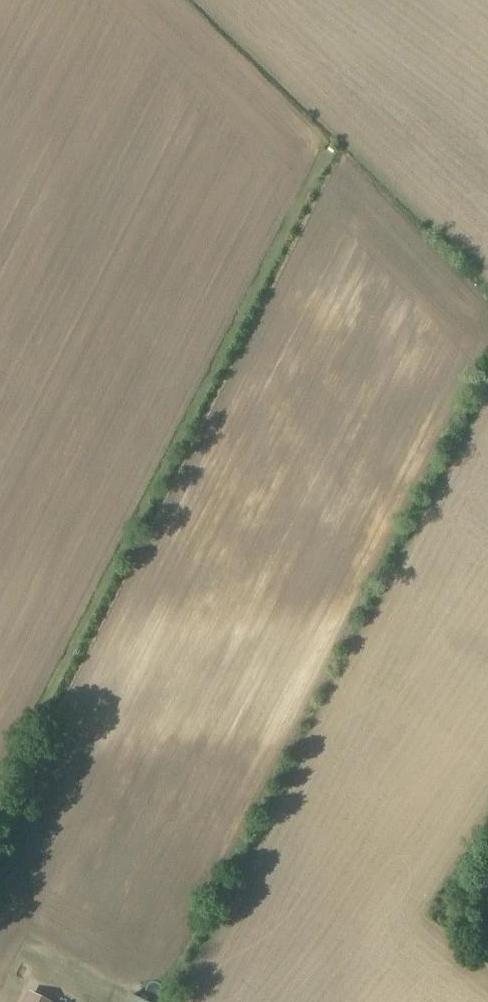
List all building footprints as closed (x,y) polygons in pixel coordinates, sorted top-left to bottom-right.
[(27,993),(23,1001),(45,1001),(27,993)] [(130,994),(126,1001),(147,1001),(130,994)]
